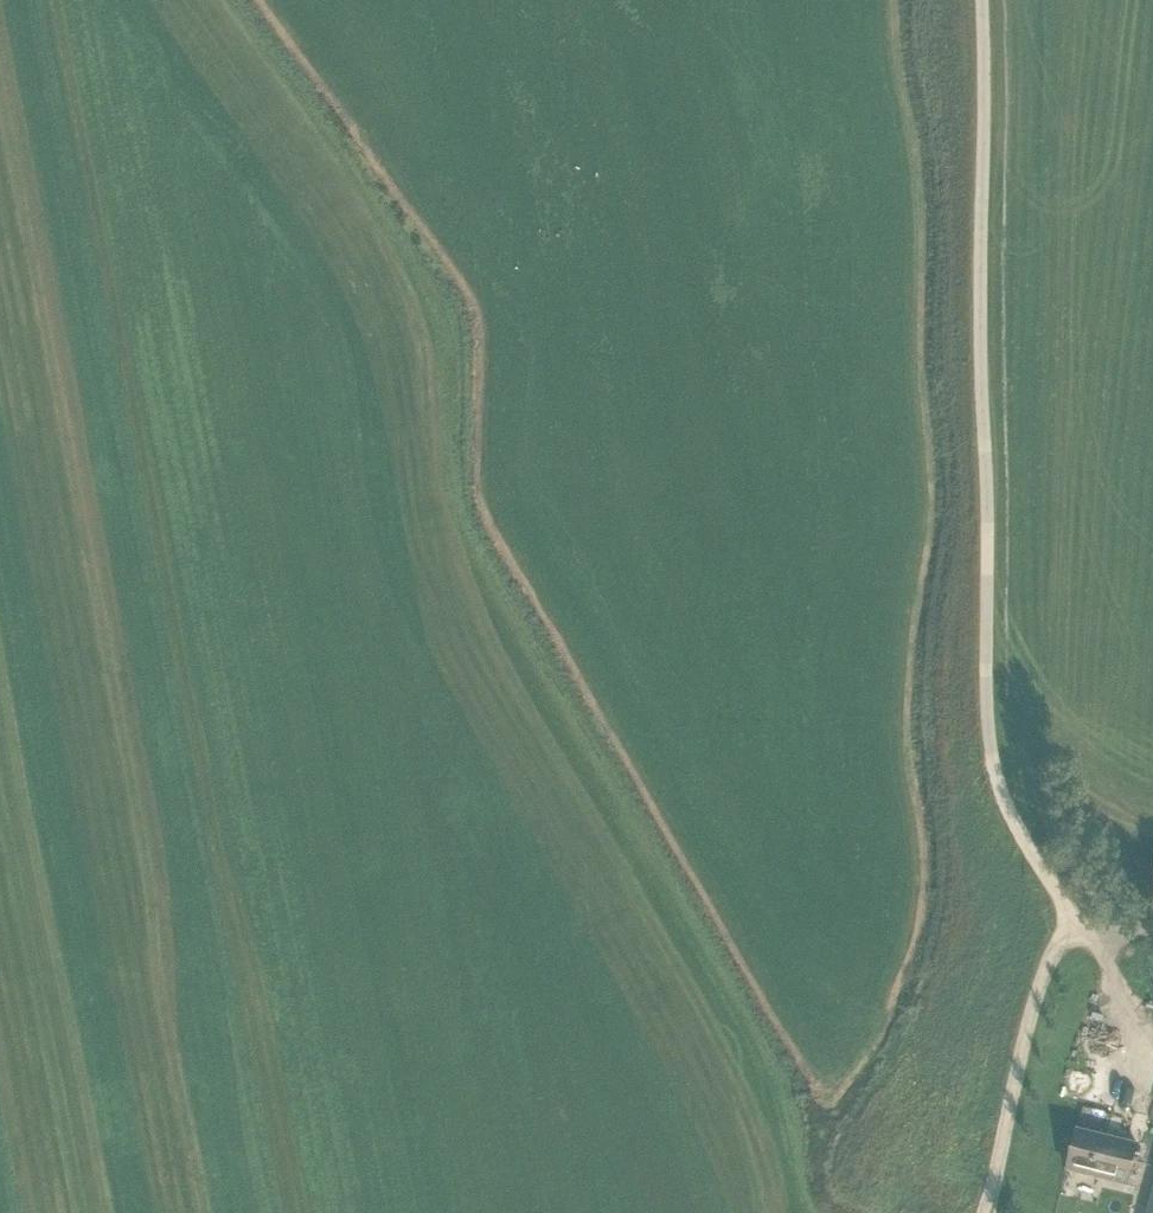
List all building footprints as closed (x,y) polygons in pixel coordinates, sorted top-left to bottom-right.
[(1128,1184),(1138,1145),(1077,1130),(1068,1169),(1128,1184)]
